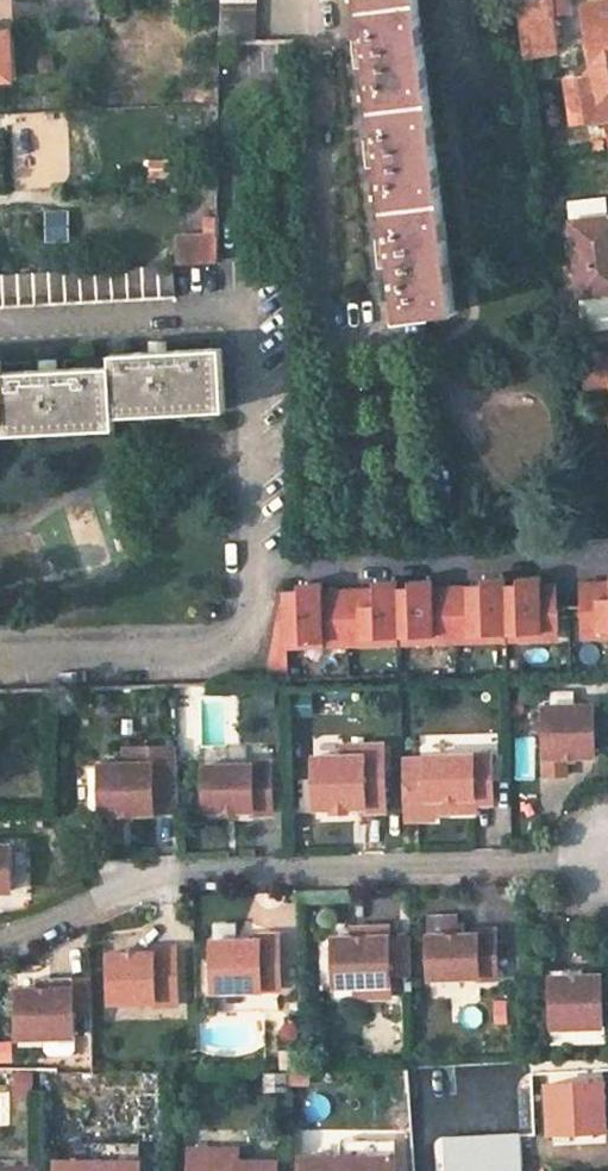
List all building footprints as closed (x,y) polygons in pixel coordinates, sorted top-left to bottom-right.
[(222,38),(254,39),(255,0),(222,0),(222,38)] [(398,317),(454,312),(417,0),(361,0),(398,317)] [(522,57),(555,52),(548,0),(515,0),(522,57)] [(583,5),(590,47),(594,75),(583,77),(592,121),(607,119),(607,0),(583,5)] [(10,78),(7,31),(0,31),(0,79),(10,78)] [(592,121),(583,77),(566,80),(575,125),(592,121)] [(568,221),(606,217),(603,199),(567,204),(568,221)] [(565,273),(574,272),(582,334),(607,330),(607,217),(606,217),(568,221),(559,224),(565,273)] [(217,234),(175,236),(175,261),(217,259),(217,234)] [(0,271),(0,306),(174,297),(172,261),(0,271)] [(0,359),(0,420),(3,420),(4,432),(113,426),(113,414),(223,407),(219,347),(164,350),(163,343),(146,343),(147,351),(139,352),(109,353),(110,366),(55,370),(55,363),(38,365),(38,371),(28,371),(2,373),(1,359),(0,359)] [(581,359),(585,387),(607,384),(607,355),(581,359)] [(455,610),(457,635),(509,633),(559,632),(558,605),(542,606),(540,583),(540,576),(531,576),(527,583),(513,584),(512,577),(496,577),(485,585),(468,585),(470,608),(455,610)] [(348,613),(349,639),(433,637),(434,645),(450,644),(448,609),(434,610),(432,587),(432,580),(421,581),(412,587),(397,588),(396,581),(387,582),(377,589),(359,589),(360,611),(348,613)] [(598,603),(597,581),(580,581),(582,605),(598,603)] [(583,631),(602,630),(607,630),(607,581),(597,581),(598,603),(582,605),(583,631)] [(558,605),(556,582),(540,583),(542,606),(558,605)] [(323,648),(342,648),(340,613),(323,613),(322,591),(322,584),(311,585),(302,594),(287,594),(281,618),(275,617),(255,680),(290,680),(289,645),(323,643),(323,648)] [(470,608),(468,585),(432,587),(434,610),(448,609),(450,644),(509,642),(509,633),(457,635),(455,610),(470,608)] [(360,611),(359,589),(322,591),(323,613),(340,613),(342,648),(434,645),(433,637),(349,639),(348,613),(360,611)] [(594,705),(542,707),(545,776),(555,776),(566,776),(565,757),(596,755),(594,705)] [(177,812),(175,746),(124,748),(125,764),(98,765),(100,814),(138,813),(177,812)] [(382,746),(344,747),(345,758),(312,758),(313,808),(331,807),(331,812),(339,812),(346,812),(346,807),(363,806),(363,811),(384,810),(382,746)] [(489,755),(424,757),(425,799),(452,798),(472,798),(472,804),(491,803),(489,755)] [(250,765),(202,766),(203,811),(227,811),(251,810),(251,815),(271,814),(270,763),(250,764),(250,765)] [(0,845),(0,889),(10,889),(9,844),(0,845)] [(390,997),(387,929),(378,929),(367,929),(367,938),(350,939),(331,940),(333,987),(354,987),(365,986),(366,998),(390,997)] [(367,938),(367,929),(350,930),(350,939),(367,938)] [(496,979),(494,931),(475,932),(475,935),(452,936),(426,937),(428,979),(477,977),(477,980),(496,979)] [(234,942),(210,943),(212,992),(280,990),(278,936),(258,937),(258,941),(234,942)] [(177,1005),(175,949),(164,949),(152,949),(152,954),(108,955),(109,1003),(153,1002),(154,1006),(177,1005)] [(561,971),(550,972),(552,1029),(603,1028),(601,977),(582,978),(571,978),(571,971),(561,971)] [(62,978),(52,978),(52,989),(36,989),(17,989),(17,1037),(74,1036),(73,978),(62,978)] [(52,978),(36,979),(36,989),(52,989),(52,978)] [(366,998),(365,986),(354,987),(354,999),(366,998)] [(340,1141),(340,1159),(395,1159),(395,1142),(340,1141)] [(92,1160),(140,1161),(141,1143),(93,1142),(92,1160)] [(215,1150),(189,1149),(189,1158),(215,1158),(215,1150)] [(189,1158),(189,1170),(276,1170),(276,1162),(238,1161),(238,1150),(215,1150),(215,1158),(189,1158)] [(301,1158),(301,1170),(395,1170),(395,1159),(340,1159),(301,1158)] [(56,1160),(55,1170),(140,1170),(140,1161),(92,1160),(56,1160)]
